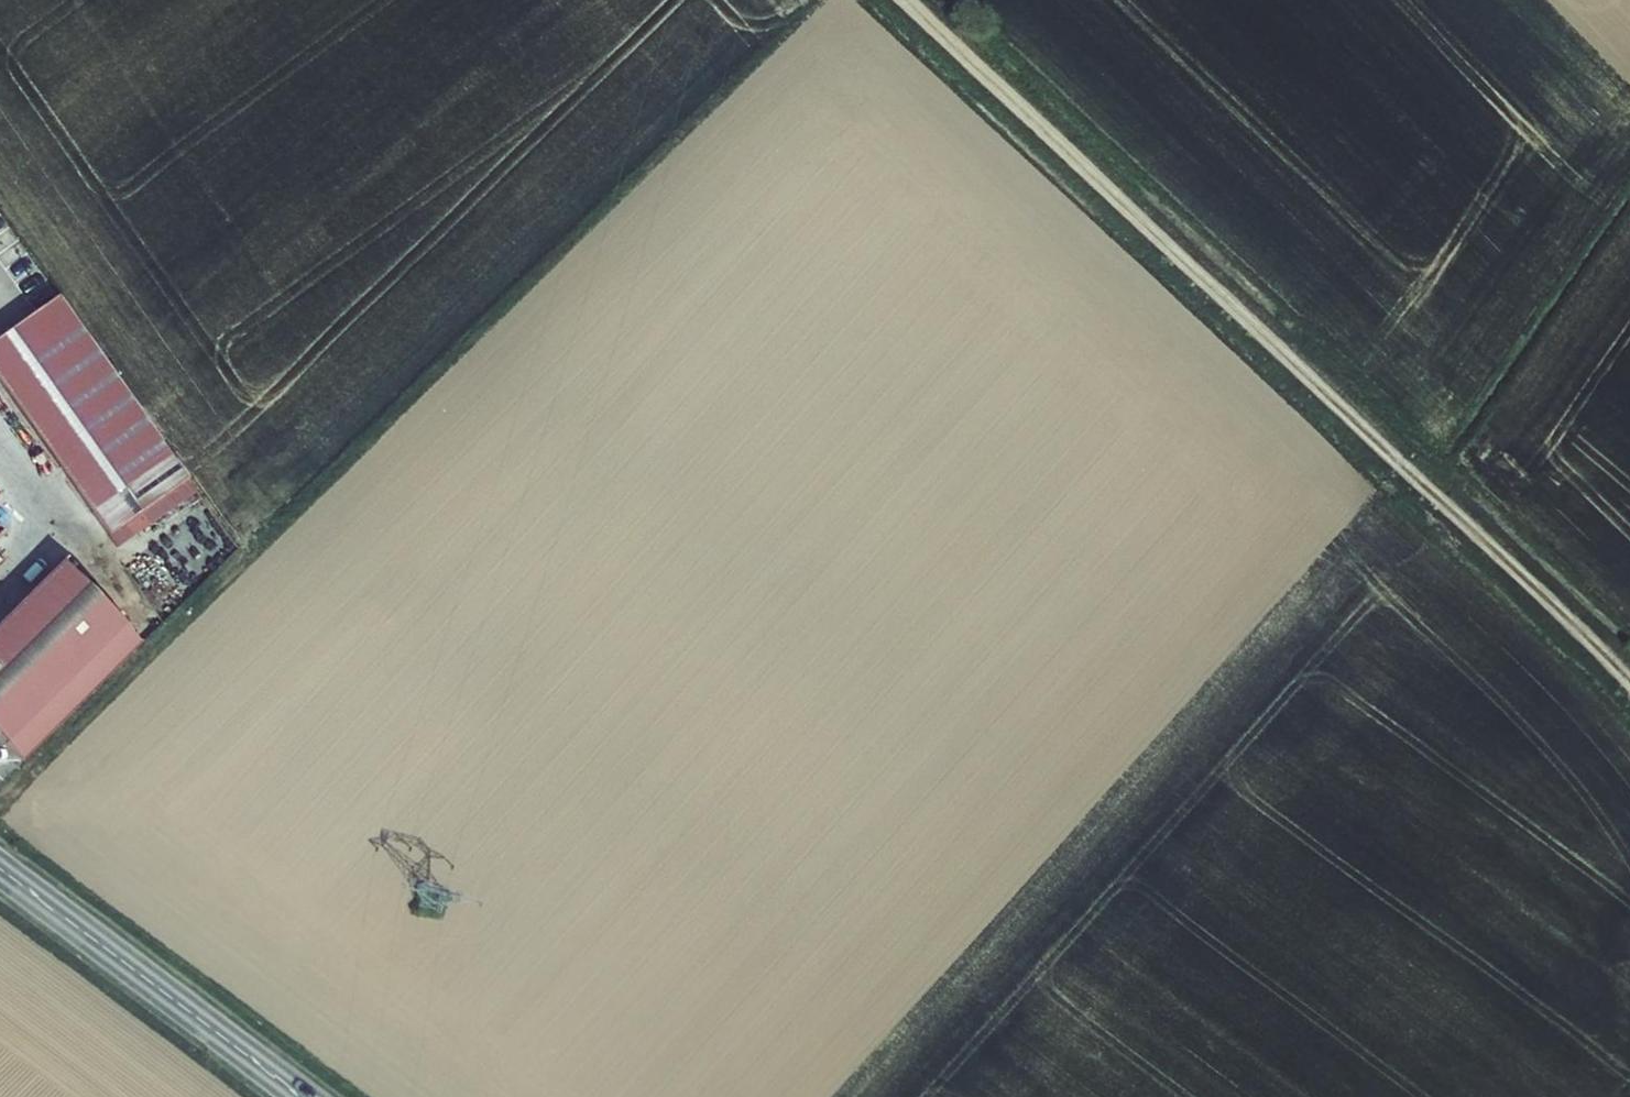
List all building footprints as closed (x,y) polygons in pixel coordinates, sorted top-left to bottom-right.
[(65,295),(0,342),(0,366),(113,533),(191,478),(65,295)] [(8,533),(0,525),(0,541),(8,533)] [(0,627),(0,735),(23,759),(141,642),(66,564),(0,627)]
